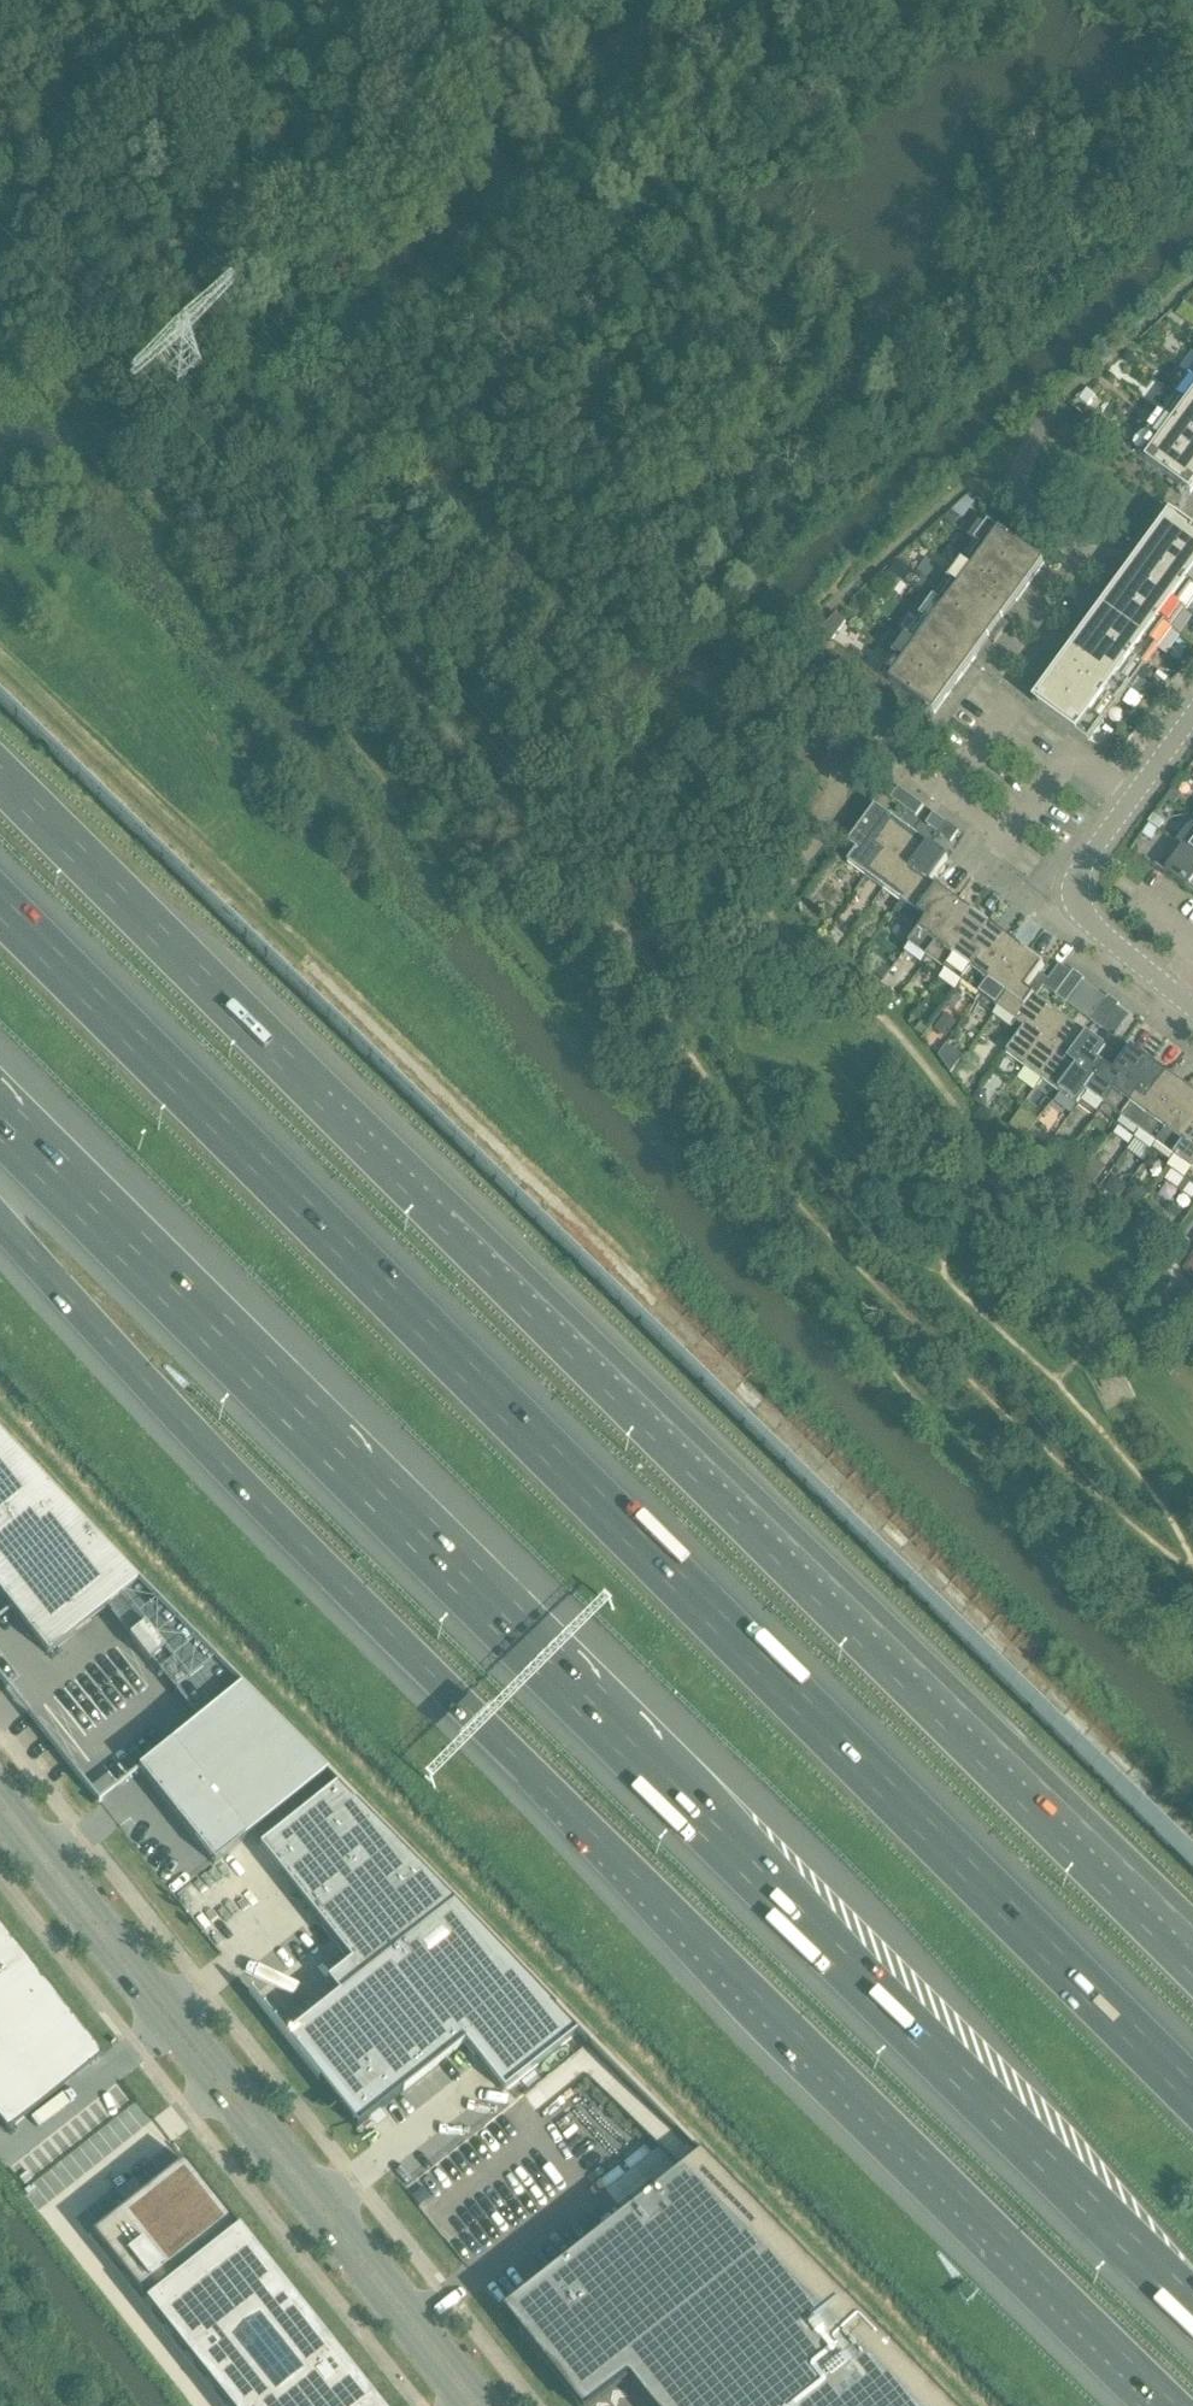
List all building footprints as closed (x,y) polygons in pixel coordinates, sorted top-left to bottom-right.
[(1179,315),(1189,323),(1192,318),(1192,307),(1187,303),(1179,315)] [(1135,454),(1190,494),(1192,491),(1192,374),(1135,454)] [(1088,389),(1080,400),(1089,406),(1097,396),(1088,389)] [(952,511),(945,520),(953,526),(960,517),(952,511)] [(1089,743),(1192,601),(1192,530),(1171,514),(1089,626),(1083,622),(1069,641),(1075,646),(1033,702),(1089,743)] [(878,675),(934,715),(989,640),(995,644),(1009,625),(1003,621),(1045,564),(989,524),(878,675)] [(836,615),(820,630),(834,642),(847,624),(836,615)] [(902,807),(910,796),(899,788),(891,798),(902,807)] [(1174,791),(1168,800),(1178,807),(1184,798),(1174,791)] [(910,796),(902,807),(916,817),(924,806),(910,796)] [(848,863),(866,876),(883,852),(874,845),(893,819),(876,807),(849,844),(857,851),(848,863)] [(938,833),(945,822),(934,813),(926,824),(938,833)] [(911,833),(893,819),(874,845),(883,852),(866,876),(883,889),(901,864),(892,858),(911,833)] [(945,822),(938,833),(951,843),(959,832),(945,822)] [(1159,830),(1150,823),(1142,835),(1151,842),(1159,830)] [(928,846),(911,833),(892,858),(901,864),(883,889),(901,902),(919,877),(911,871),(928,846)] [(1184,848),(1192,855),(1192,835),(1184,848)] [(902,902),(894,913),(920,931),(928,922),(919,915),(938,889),(930,883),(947,860),(928,846),(911,871),(919,877),(901,902),(902,902)] [(1184,848),(1166,872),(1192,891),(1192,855),(1184,848)] [(938,889),(919,915),(928,922),(920,931),(910,946),(928,959),(945,935),(936,927),(955,902),(938,889)] [(973,915),(955,902),(936,927),(945,935),(928,959),(945,972),(962,947),(954,941),(973,915)] [(945,972),(962,984),(980,960),(971,954),(990,927),(973,915),(954,941),(962,947),(945,972)] [(962,984),(980,997),(998,973),(989,966),(1008,940),(990,927),(971,954),(980,960),(962,984)] [(980,997),(997,1010),(1015,986),(1006,980),(1026,953),(1008,940),(989,966),(998,973),(980,997)] [(1015,1023),(1035,997),(1027,991),(1045,967),(1026,953),(1006,980),(1015,986),(997,1010),(1015,1023)] [(883,964),(876,974),(882,979),(890,969),(883,964)] [(1064,984),(1075,992),(1085,979),(1074,971),(1064,984)] [(1075,992),(1064,984),(1055,996),(1066,1004),(1075,992)] [(1099,1010),(1110,1018),(1120,1004),(1109,996),(1099,1010)] [(1035,997),(1015,1023),(1024,1030),(1007,1054),(1024,1067),(1042,1042),(1033,1036),(1052,1010),(1035,997)] [(1024,1067),(1042,1080),(1059,1056),(1051,1049),(1070,1023),(1052,1010),(1033,1036),(1042,1042),(1024,1067)] [(1110,1018),(1099,1010),(1091,1022),(1101,1030),(1110,1018)] [(948,1015),(937,1031),(949,1040),(960,1024),(948,1015)] [(1042,1080),(1059,1092),(1076,1069),(1068,1062),(1087,1035),(1070,1023),(1051,1049),(1059,1056),(1042,1080)] [(929,1029),(921,1024),(916,1031),(924,1037),(929,1029)] [(1078,1107),(1087,1095),(1105,1068),(1097,1062),(1106,1050),(1087,1035),(1068,1062),(1076,1069),(1059,1092),(1078,1107)] [(949,1046),(942,1057),(955,1074),(966,1058),(949,1046)] [(1087,1095),(1103,1107),(1121,1083),(1130,1089),(1149,1063),(1132,1050),(1114,1075),(1105,1068),(1087,1095)] [(1103,1107),(1121,1120),(1139,1095),(1148,1101),(1167,1076),(1149,1063),(1130,1089),(1121,1083),(1103,1107)] [(1121,1120),(1135,1130),(1138,1133),(1157,1108),(1165,1114),(1184,1088),(1167,1076),(1148,1101),(1139,1095),(1121,1120)] [(1156,1146),(1168,1130),(1174,1121),(1182,1127),(1192,1113),(1192,1095),(1184,1088),(1165,1114),(1157,1108),(1138,1133),(1156,1146)] [(1173,1159),(1192,1133),(1192,1134),(1192,1113),(1182,1127),(1174,1121),(1168,1130),(1156,1146),(1173,1159)] [(1192,1133),(1173,1159),(1174,1159),(1169,1165),(1192,1182),(1192,1134),(1192,1133)] [(1101,1173),(1089,1164),(1081,1174),(1093,1183),(1101,1173)] [(1106,1190),(1119,1199),(1126,1188),(1116,1181),(1113,1182),(1106,1190)] [(0,1436),(0,1596),(47,1656),(138,1584),(49,1488),(0,1436)] [(139,1629),(127,1639),(147,1664),(159,1654),(139,1629)] [(240,1689),(138,1770),(214,1865),(325,1777),(327,1774),(241,1688),(240,1689)] [(360,1975),(450,1901),(338,1785),(335,1787),(259,1848),(360,1975)] [(450,1901),(360,1975),(284,2036),(356,2126),(462,2039),(502,2088),(577,2030),(450,1901)] [(7,2135),(102,2060),(0,1931),(0,2125),(7,2135)] [(163,2325),(165,2323),(175,2336),(173,2338),(184,2352),(186,2350),(196,2362),(194,2364),(205,2378),(207,2376),(217,2389),(215,2391),(226,2405),(228,2403),(231,2405),(377,2405),(349,2370),(346,2372),(336,2360),(339,2358),(328,2344),(325,2346),(315,2334),(318,2331),(307,2317),(304,2320),(294,2307),(297,2305),(286,2291),(283,2293),(274,2281),(276,2278),(265,2264),(262,2267),(253,2254),(255,2252),(244,2238),(241,2240),(232,2228),(234,2226),(223,2212),(221,2214),(211,2201),(213,2199),(184,2162),(151,2188),(93,2234),(91,2235),(121,2272),(123,2270),(133,2283),(131,2285),(142,2298),(144,2297),(154,2309),(152,2311),(163,2325)] [(495,2321),(563,2405),(599,2405),(621,2388),(636,2405),(938,2405),(692,2162),(503,2314),(495,2321)] [(25,2186),(33,2180),(26,2171),(18,2177),(25,2186)] [(423,2188),(411,2197),(419,2207),(431,2197),(423,2188)]
